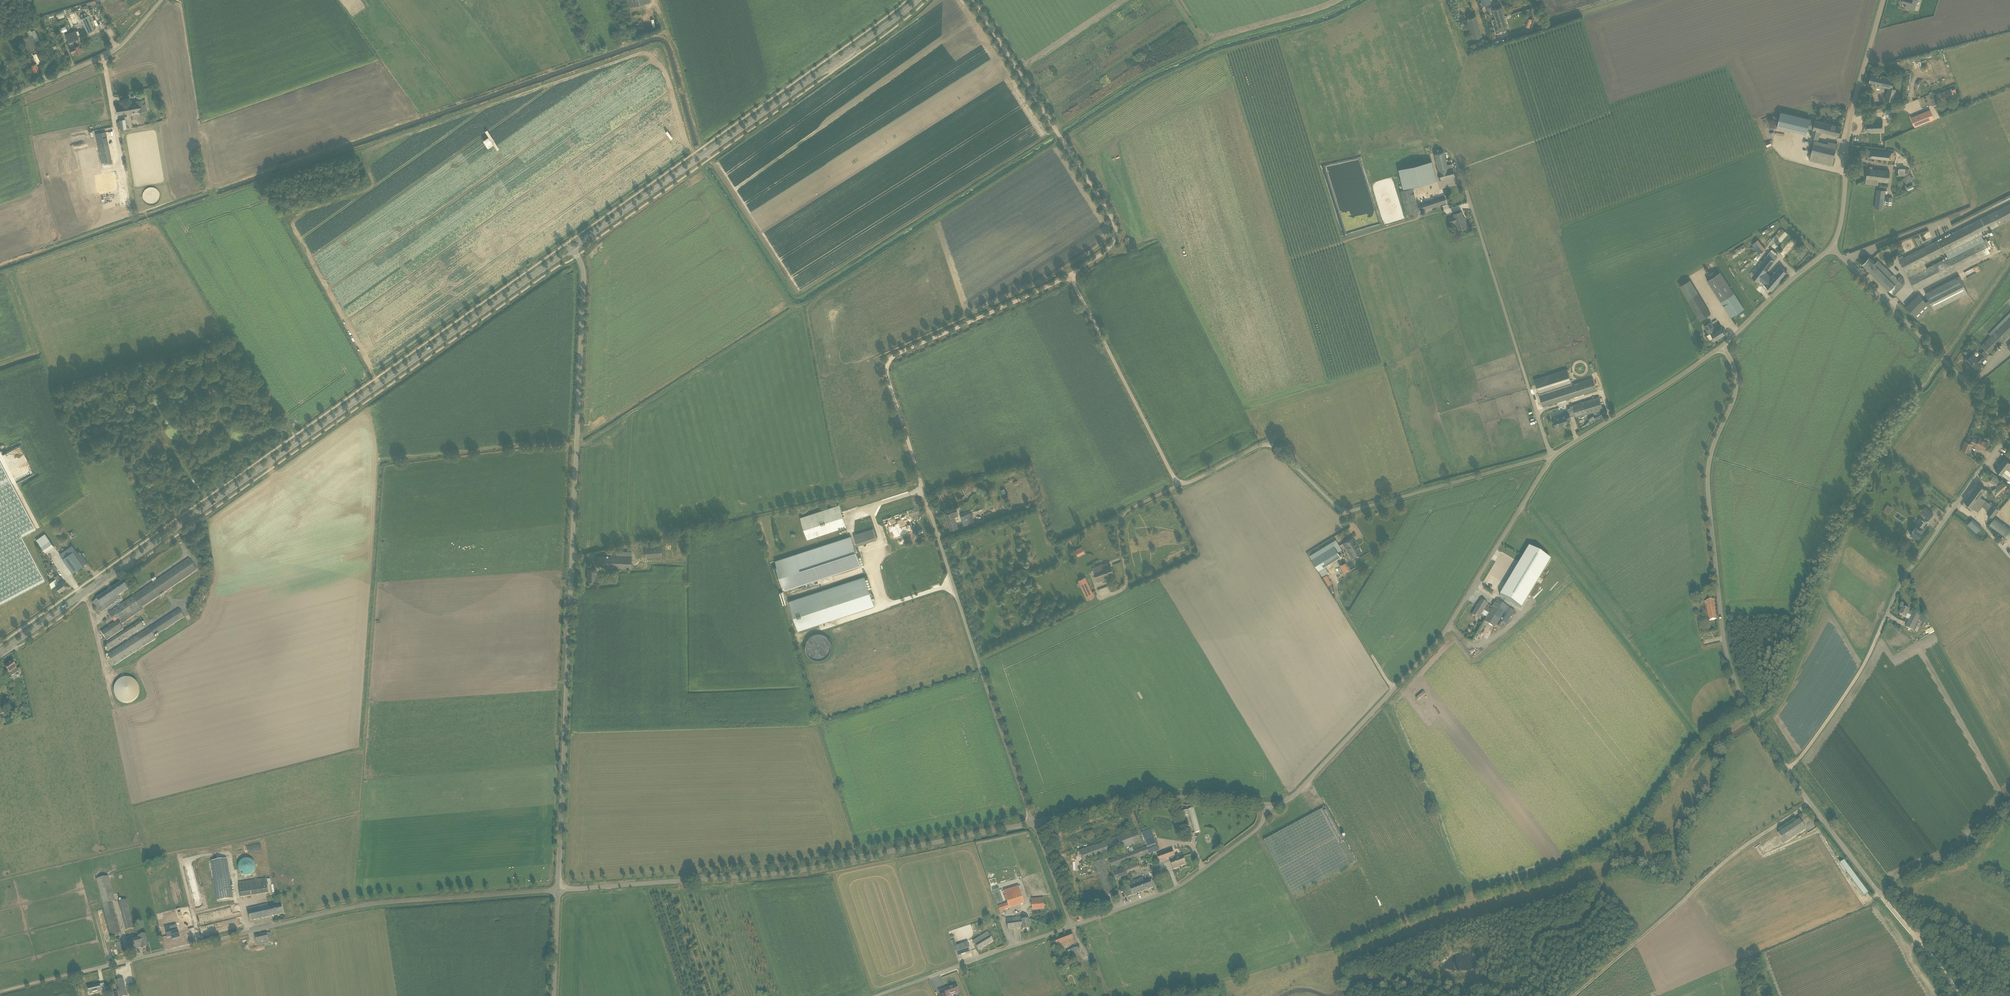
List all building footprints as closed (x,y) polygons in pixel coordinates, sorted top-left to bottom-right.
[(1901,2),(1906,3),(1905,7),(1914,10),(1917,0),(1902,0),(1901,2)] [(1495,18),(1505,16),(1502,6),(1492,9),(1495,18)] [(1467,18),(1473,38),(1482,36),(1476,15),(1467,18)] [(88,16),(81,18),(88,33),(94,30),(88,16)] [(1495,18),(1498,31),(1508,28),(1505,16),(1495,18)] [(65,34),(68,40),(68,41),(72,40),(74,46),(70,48),(72,52),(76,51),(77,54),(83,51),(82,47),(81,48),(79,44),(77,39),(79,38),(76,30),(65,34)] [(21,39),(27,52),(38,47),(32,34),(21,39)] [(39,70),(36,62),(33,56),(28,58),(34,72),(39,70)] [(1895,78),(1871,73),(1869,83),(1888,87),(1885,99),(1893,101),(1896,89),(1892,88),(1895,78)] [(1954,96),(1951,89),(1940,93),(1943,100),(1954,96)] [(147,110),(145,98),(137,100),(138,101),(117,105),(119,114),(139,111),(147,110)] [(1915,127),(1930,120),(1932,120),(1934,119),(1930,109),(1911,117),(1915,127)] [(1808,128),(1813,129),(1813,125),(1809,124),(1810,118),(1781,111),(1777,126),(1806,133),(1808,128)] [(1819,131),(1839,136),(1841,126),(1815,120),(1815,119),(1813,125),(1813,129),(1811,137),(1818,139),(1819,131)] [(1883,120),(1866,120),(1866,131),(1883,131),(1883,120)] [(1833,142),(1828,141),(1827,146),(1814,143),(1810,160),(1832,165),(1834,158),(1834,157),(1835,154),(1837,143),(1833,142)] [(1894,150),(1866,147),(1865,157),(1893,160),(1894,150)] [(1452,163),(1447,164),(1444,151),(1434,153),(1439,171),(1438,171),(1440,179),(1455,176),(1453,167),(1452,163)] [(1403,188),(1436,180),(1432,161),(1398,169),(1403,188)] [(1889,171),(1868,168),(1867,178),(1866,184),(1877,185),(1878,179),(1888,180),(1889,171)] [(97,175),(100,189),(117,185),(114,172),(97,175)] [(1906,183),(1913,177),(1910,173),(1909,173),(1909,174),(1903,179),(1906,183)] [(1413,188),(1400,191),(1403,203),(1416,199),(1413,188)] [(1883,209),(1884,202),(1885,190),(1877,189),(1875,208),(1883,209)] [(1446,197),(1421,202),(1422,209),(1442,205),(1443,209),(1449,207),(1446,197)] [(1418,211),(1416,199),(1403,203),(1406,214),(1418,211)] [(1945,252),(1948,257),(1950,256),(1948,251),(1981,234),(1992,229),(2009,219),(2009,204),(1972,223),(1903,257),(1902,255),(1901,256),(1898,257),(1906,272),(1924,263),(1945,252)] [(1459,229),(1467,226),(1465,220),(1464,220),(1461,211),(1454,213),(1454,216),(1448,218),(1450,223),(1456,221),(1459,229)] [(1774,248),(1776,249),(1779,246),(1777,245),(1787,233),(1782,228),(1769,243),(1774,248)] [(1948,257),(1927,268),(1924,263),(1906,272),(1915,290),(1979,258),(1983,256),(1990,252),(1988,248),(1989,247),(1991,246),(1993,245),(1990,240),(1988,241),(1986,238),(1983,239),(1981,234),(1948,251),(1950,256),(1948,257)] [(1758,239),(1752,244),(1760,253),(1766,248),(1758,239)] [(1750,274),(1769,291),(1771,290),(1787,272),(1780,266),(1771,277),(1766,271),(1777,257),(1770,251),(1767,255),(1765,253),(1750,274)] [(1888,290),(1894,295),(1903,285),(1901,283),(1904,280),(1900,276),(1897,279),(1887,268),(1878,260),(1875,262),(1869,257),(1862,264),(1863,264),(1888,290)] [(1707,280),(1721,301),(1731,317),(1744,308),(1734,293),(1720,271),(1716,274),(1707,280)] [(1929,299),(1932,305),(1934,310),(1968,292),(1959,275),(1925,292),(1929,299)] [(1681,284),(1699,320),(1711,314),(1692,278),(1681,284)] [(1985,350),(1989,354),(2009,334),(2009,317),(1981,345),(1981,346),(1985,350)] [(1709,322),(1704,326),(1709,334),(1711,333),(1715,340),(1725,333),(1721,326),(1716,329),(1711,321),(1709,322)] [(1985,358),(1981,354),(1980,354),(1977,357),(1973,353),(1967,359),(1972,364),(1972,365),(1976,369),(1983,362),(1982,361),(1985,358)] [(1537,388),(1542,404),(1543,406),(1597,389),(1593,377),(1572,384),(1567,369),(1534,379),(1537,386),(1537,388)] [(1568,409),(1569,412),(1570,417),(1571,416),(1576,415),(1576,417),(1603,408),(1599,397),(1581,403),(1570,406),(1571,408),(1568,409)] [(1570,417),(1569,412),(1560,415),(1561,416),(1553,419),(1555,426),(1564,424),(1569,423),(1568,420),(1571,418),(1571,416),(1570,417)] [(1975,447),(1979,449),(1980,447),(1984,449),(1988,442),(1980,437),(1978,440),(1974,437),(1971,442),(1976,444),(1975,447)] [(1972,444),(1965,441),(1962,449),(1969,452),(1972,444)] [(2004,457),(1995,469),(2009,481),(2009,472),(2006,469),(2009,464),(2009,462),(2004,457)] [(44,579),(21,536),(35,528),(12,485),(0,461),(0,603),(44,579)] [(1997,485),(2000,478),(1993,475),(1990,481),(1997,485)] [(2007,486),(2004,481),(1999,485),(1998,484),(1993,488),(1998,494),(2007,486)] [(1977,483),(1971,492),(1979,498),(1980,496),(1986,489),(1978,483),(1977,483)] [(1986,501),(1980,496),(1979,498),(1971,492),(1964,500),(1964,501),(1974,509),(1978,511),(1986,501)] [(1992,504),(1986,513),(1993,517),(1999,509),(1992,504)] [(800,517),(807,539),(845,527),(838,505),(800,517)] [(1928,519),(1933,513),(1925,507),(1920,512),(1928,519)] [(957,510),(954,511),(946,514),(945,515),(946,518),(947,518),(950,530),(958,527),(954,516),(956,516),(958,515),(957,510)] [(960,516),(963,525),(974,522),(971,512),(960,516)] [(1995,516),(1988,525),(2005,537),(2005,536),(2008,538),(2009,536),(2009,527),(1995,516)] [(1922,526),(1925,522),(1920,518),(1915,525),(1916,526),(1910,534),(1914,537),(1916,535),(1919,537),(1923,531),(1924,529),(1924,527),(1922,526)] [(1973,518),(1967,524),(1976,533),(1983,527),(1973,518)] [(892,526),(895,536),(913,530),(910,524),(904,526),(903,522),(892,526)] [(853,535),(857,545),(876,539),(873,529),(853,535)] [(54,546),(47,536),(38,543),(45,552),(54,546)] [(851,536),(775,560),(777,566),(773,568),(779,586),(783,585),(785,590),(861,565),(851,536)] [(1362,552),(1353,537),(1343,543),(1352,558),(1362,552)] [(646,546),(647,556),(662,555),(661,542),(648,543),(648,546),(646,546)] [(1325,565),(1339,556),(1340,556),(1340,554),(1338,551),(1341,549),(1339,545),(1336,547),(1334,545),(1319,554),(1312,558),(1318,569),(1325,565)] [(80,551),(78,552),(73,546),(71,547),(59,553),(73,572),(88,562),(80,551)] [(1529,548),(1500,596),(1521,609),(1550,561),(1529,548)] [(612,556),(596,555),(596,565),(611,566),(611,567),(631,568),(631,556),(632,551),(616,551),(615,555),(612,555),(612,556)] [(134,597),(113,611),(109,614),(115,623),(101,633),(107,641),(123,630),(117,620),(119,619),(122,624),(143,610),(142,608),(197,571),(189,559),(135,596),(134,596),(134,597)] [(1347,562),(1340,565),(1344,573),(1350,570),(1347,562)] [(1097,581),(1103,579),(1107,577),(1106,575),(1113,572),(1111,565),(1104,568),(1102,564),(1092,568),(1097,581)] [(596,568),(588,568),(587,580),(595,580),(596,568)] [(1327,573),(1322,575),(1328,585),(1332,583),(1327,573)] [(55,585),(60,590),(66,586),(62,580),(58,574),(54,576),(59,582),(55,585)] [(875,606),(865,576),(789,601),(798,631),(875,606)] [(1087,599),(1094,596),(1085,577),(1078,580),(1082,588),(1087,599)] [(128,590),(122,582),(96,600),(93,603),(100,614),(121,600),(119,596),(128,590)] [(186,593),(186,592),(186,591),(186,590),(185,589),(185,588),(184,587),(183,586),(181,586),(180,586),(178,586),(177,587),(176,587),(175,589),(174,590),(174,591),(174,592),(174,593),(174,595),(175,595),(176,596),(177,598),(179,598),(180,598),(181,598),(182,598),(184,597),(185,596),(186,595),(186,593)] [(1484,621),(1495,628),(1496,626),(1499,628),(1503,623),(1506,625),(1515,611),(1497,601),(1493,608),(1488,605),(1488,604),(1481,600),(1472,615),(1479,619),(1484,611),(1489,614),(1484,621)] [(1709,621),(1717,620),(1714,600),(1707,601),(1709,621)] [(1909,611),(1903,608),(1899,615),(1906,618),(1908,615),(1911,616),(1906,627),(1913,631),(1917,633),(1922,623),(1922,622),(1923,619),(1920,617),(1913,613),(1909,611)] [(149,629),(108,656),(114,666),(156,639),(154,637),(184,618),(179,609),(149,629)] [(140,621),(104,644),(108,650),(144,627),(140,621)] [(812,660),(832,655),(827,633),(807,638),(812,660)] [(16,668),(11,662),(4,667),(9,674),(9,673),(11,677),(18,672),(16,669),(16,668)] [(13,685),(10,678),(5,681),(9,688),(13,685)] [(136,702),(139,691),(139,682),(127,678),(118,678),(115,688),(115,699),(125,702),(136,702)] [(1355,863),(1326,807),(1314,813),(1263,841),(1293,896),(1355,863)] [(1190,815),(1194,833),(1200,832),(1195,808),(1184,811),(1185,817),(1190,815)] [(1799,835),(1806,830),(1799,819),(1778,833),(1785,844),(1797,836),(1798,839),(1801,837),(1799,835)] [(1133,860),(1149,854),(1146,847),(1129,854),(1126,848),(1141,842),(1137,831),(1079,852),(1084,864),(1095,859),(1096,862),(1094,863),(1106,896),(1115,893),(1103,860),(1100,861),(1099,858),(1122,849),(1124,855),(1109,861),(1111,868),(1130,861),(1132,866),(1123,869),(1126,875),(1136,872),(1135,871),(1140,869),(1138,864),(1134,865),(1133,860)] [(1156,844),(1152,832),(1143,836),(1147,847),(1156,844)] [(1156,844),(1147,847),(1146,847),(1149,854),(1150,854),(1159,851),(1156,844)] [(1176,859),(1172,850),(1157,855),(1160,862),(1169,859),(1170,861),(1173,870),(1178,868),(1186,865),(1183,857),(1176,859)] [(233,899),(232,894),(230,879),(227,859),(211,861),(214,881),(217,901),(233,899)] [(256,869),(256,867),(256,866),(255,864),(254,863),(253,861),(251,860),(250,859),(248,859),(247,859),(245,859),(243,860),(242,860),(241,862),(240,863),(239,864),(239,866),(239,868),(239,870),(239,871),(240,872),(241,874),(243,875),(244,876),(246,876),(248,876),(250,876),(251,875),(252,875),(253,873),(254,872),(255,871),(256,869)] [(1864,896),(1868,893),(1856,877),(1844,861),(1840,864),(1864,896)] [(172,900),(174,909),(185,907),(176,862),(164,864),(169,890),(175,889),(177,899),(172,900)] [(96,879),(112,938),(121,935),(112,902),(115,901),(108,876),(96,879)] [(1123,886),(1127,898),(1132,896),(1153,888),(1150,880),(1144,882),(1143,878),(1123,886)] [(261,879),(263,894),(268,894),(269,894),(269,893),(268,893),(267,888),(266,879),(261,879)] [(241,898),(251,896),(249,881),(249,884),(239,886),(241,898)] [(155,885),(161,913),(173,910),(167,883),(155,885)] [(1008,903),(998,905),(1000,914),(1004,913),(1004,911),(1025,904),(1020,886),(1004,890),(1008,903)] [(1044,909),(1044,901),(1043,897),(1031,899),(1032,910),(1044,909)] [(194,900),(195,908),(203,906),(201,899),(194,900)] [(134,928),(127,900),(119,903),(126,930),(134,928)] [(247,909),(250,921),(283,914),(281,905),(269,908),(268,905),(259,907),(247,909)] [(173,916),(174,920),(188,916),(186,909),(168,914),(169,918),(173,916)] [(1007,919),(1008,930),(1022,928),(1022,930),(1030,929),(1029,920),(1024,920),(1024,917),(1007,919)] [(170,933),(172,940),(180,938),(178,932),(177,926),(173,927),(173,930),(170,931),(170,933)] [(978,950),(978,951),(994,942),(990,935),(988,932),(973,941),(973,942),(978,950)] [(273,942),(271,933),(255,936),(257,946),(273,942)] [(1061,944),(1063,947),(1075,942),(1071,933),(1054,940),(1057,946),(1061,944)] [(128,940),(131,950),(141,947),(142,949),(149,947),(146,935),(128,940)] [(116,943),(119,955),(125,954),(122,942),(116,943)] [(957,957),(971,952),(968,942),(953,947),(957,957)] [(1070,954),(1072,954),(1081,978),(1088,976),(1077,947),(1070,950),(1069,951),(1070,954)] [(120,995),(127,995),(123,979),(116,980),(120,995)] [(101,992),(100,984),(87,987),(89,994),(101,992)] [(956,985),(938,991),(940,995),(946,995),(945,994),(946,994),(947,995),(960,995),(956,985)]
